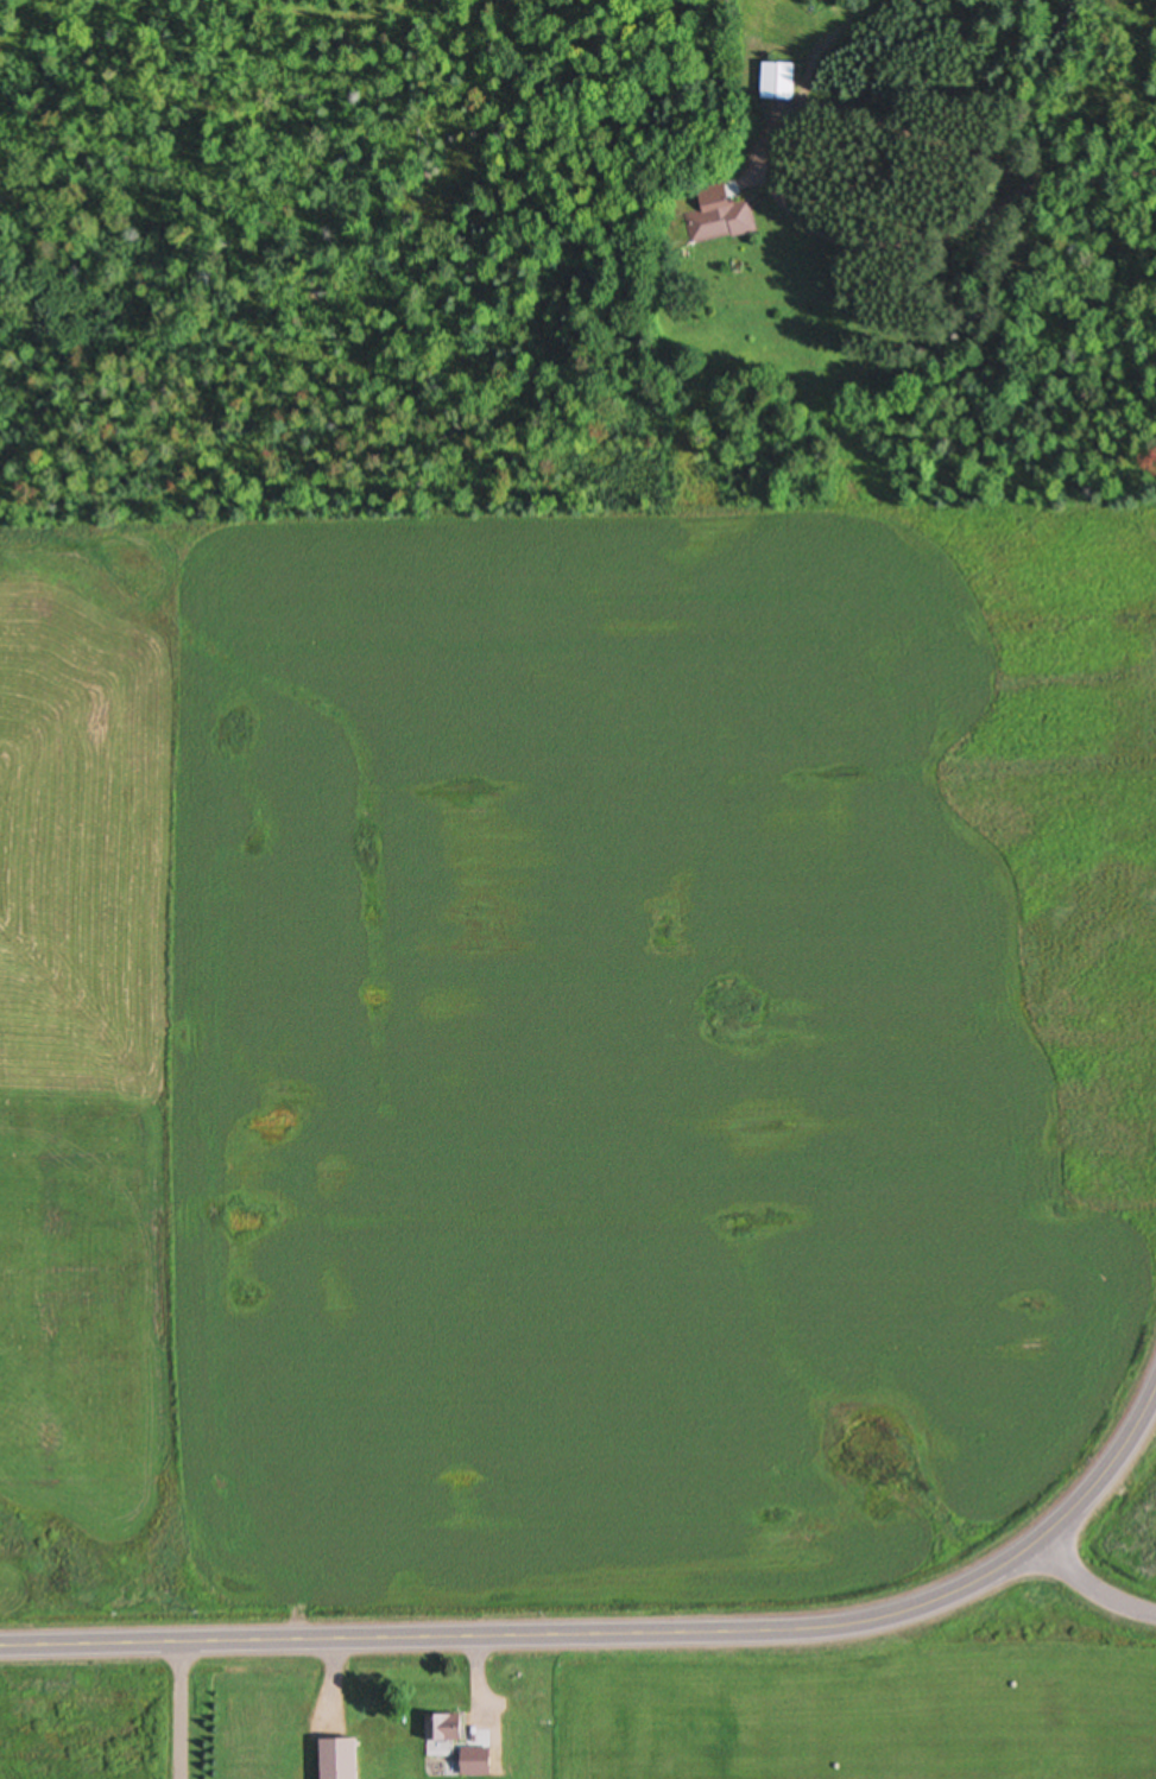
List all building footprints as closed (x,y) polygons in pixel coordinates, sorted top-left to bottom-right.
[(796,101),(796,65),(762,65),(762,101),(796,101)] [(685,216),(689,243),(754,234),(749,199),(726,203),(724,185),(695,189),(698,214),(685,216)] [(460,1715),(427,1715),(427,1741),(460,1741),(460,1715)] [(353,1739),(315,1739),(315,1778),(353,1778),(353,1739)] [(458,1776),(484,1776),(484,1749),(458,1749),(458,1776)]
